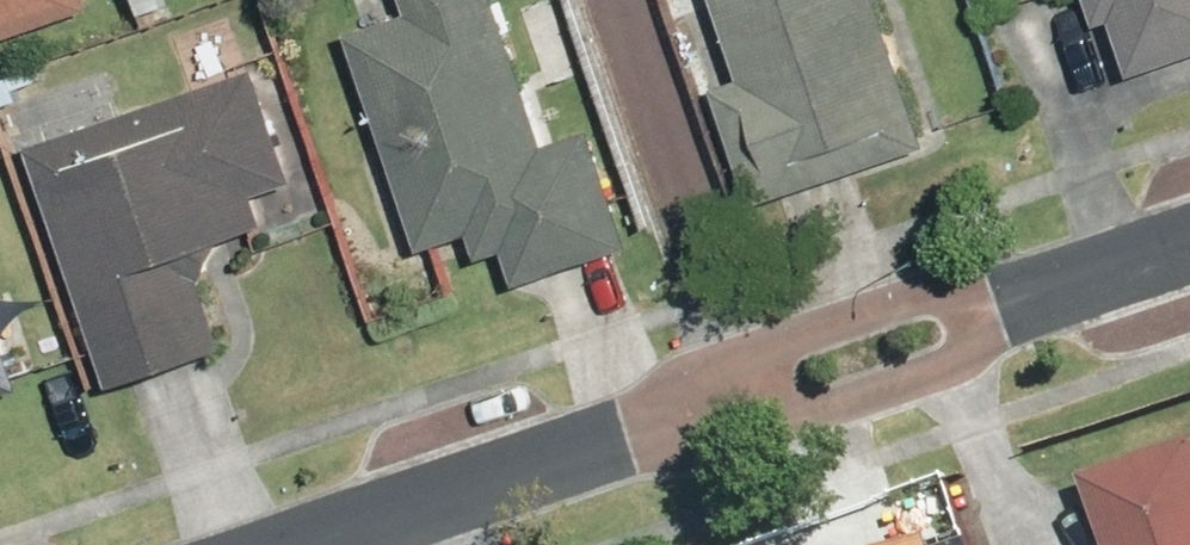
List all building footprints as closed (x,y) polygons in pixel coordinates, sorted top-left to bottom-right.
[(89,9),(86,0),(0,0),(0,39),(89,9)] [(574,264),(626,248),(590,131),(537,148),(491,0),(400,0),(407,19),(344,39),(411,253),(474,234),(482,261),(504,254),(513,283),(574,264)] [(736,74),(710,82),(748,203),(927,147),(880,0),(712,0),(736,74)] [(1090,24),(1111,18),(1130,76),(1189,56),(1189,0),(1082,0),(1090,24)] [(101,397),(225,356),(191,254),(263,230),(253,198),(291,185),(254,76),(19,155),(101,397)] [(17,387),(0,337),(0,392),(17,387)] [(1072,479),(1095,544),(1189,544),(1189,437),(1072,479)] [(920,536),(896,544),(923,544),(920,536)]
